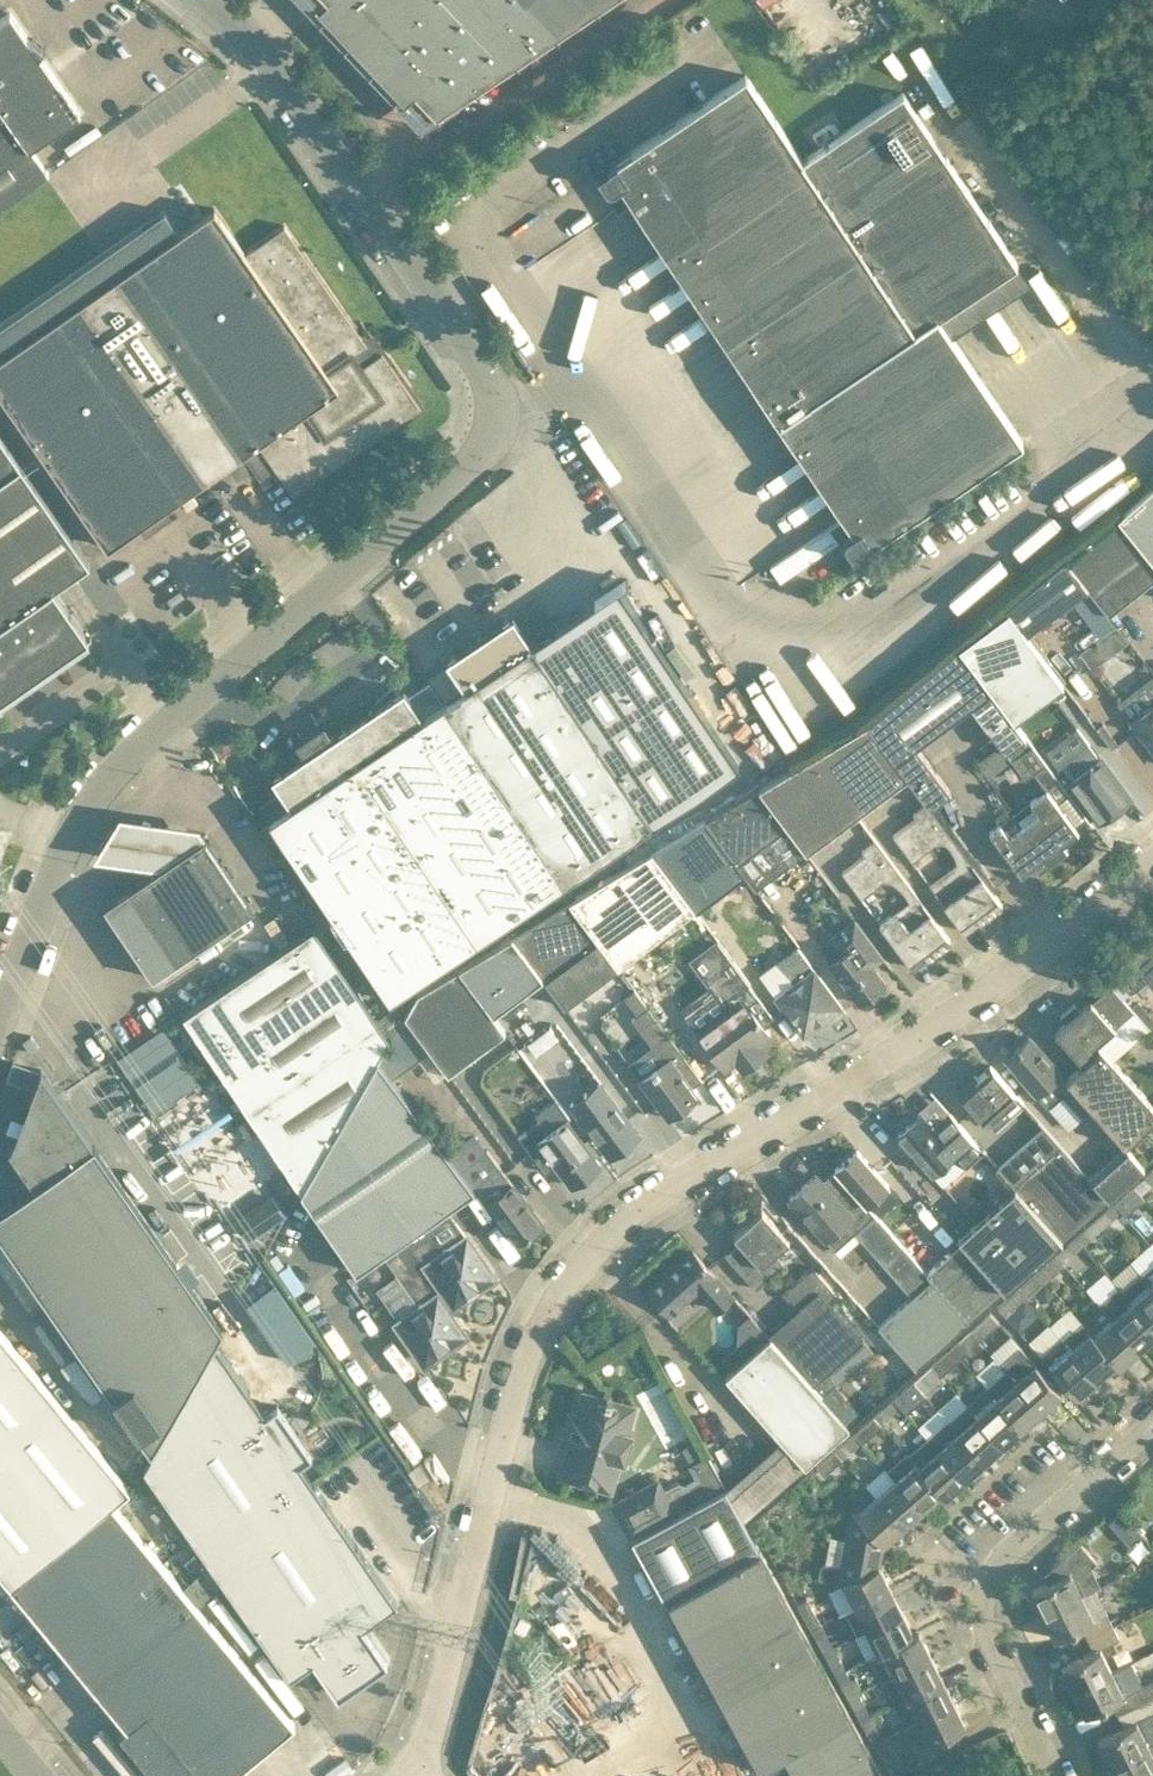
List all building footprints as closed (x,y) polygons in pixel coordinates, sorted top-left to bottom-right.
[(362,53),(389,27),(392,31),(425,0),(326,0),(318,7),(362,53)] [(362,53),(401,95),(406,99),(415,90),(434,110),(437,113),(559,32),(528,0),(425,0),(392,31),(389,27),(362,53)] [(559,32),(565,28),(538,0),(528,0),(559,32)] [(565,28),(607,0),(538,0),(565,28)] [(49,171),(31,146),(81,111),(11,11),(0,18),(0,205),(49,171)] [(596,176),(607,192),(621,183),(678,268),(842,513),(852,529),(839,538),(851,554),(853,553),(854,554),(1023,440),(939,315),(1018,262),(903,91),(803,158),(746,73),(597,173),(598,174),(596,176)] [(0,323),(0,390),(108,545),(140,523),(173,500),(243,452),(247,449),(258,441),(277,468),(287,483),(295,493),(389,427),(404,417),(421,405),(409,386),(411,385),(392,357),(390,359),(383,349),(376,354),(364,337),(316,268),(285,224),(246,251),(215,206),(196,220),(180,231),(165,208),(164,209),(0,323)] [(90,637),(54,586),(90,561),(0,431),(0,699),(90,637)] [(1118,514),(1147,551),(1146,552),(1152,560),(1152,483),(1118,514)] [(1088,585),(1094,593),(1109,612),(1152,577),(1152,560),(1146,552),(1147,551),(1118,514),(1117,513),(1066,556),(1088,585)] [(761,596),(814,560),(802,543),(749,580),(761,596)] [(1006,604),(1009,607),(1026,631),(1088,585),(1066,556),(1065,555),(1006,604)] [(443,701),(442,703),(560,883),(740,763),(620,585),(629,579),(627,577),(532,641),(530,643),(512,617),(509,619),(508,617),(507,616),(505,617),(506,618),(507,620),(482,637),(481,635),(480,634),(478,635),(479,636),(481,639),(455,655),(454,653),(453,652),(451,653),(452,654),(471,683),(465,686),(443,701)] [(1009,607),(959,644),(992,688),(1015,719),(1064,682),(1026,631),(1009,607)] [(1103,632),(1080,651),(1093,667),(1116,649),(1103,632)] [(917,743),(971,703),(1005,749),(1026,734),(1020,726),(992,688),(959,644),(868,720),(908,775),(928,801),(930,805),(951,789),(917,743)] [(343,727),(333,734),(335,736),(472,942),(560,883),(442,703),(443,701),(427,677),(407,690),(404,686),(399,690),(398,689),(397,690),(397,691),(372,708),(371,707),(370,708),(370,709),(345,726),(344,725),(343,726),(343,727)] [(1131,719),(1152,747),(1152,677),(1119,703),(1131,719)] [(868,720),(813,753),(857,812),(908,775),(868,720)] [(1103,722),(1097,726),(1112,746),(1118,742),(1103,722)] [(291,803),(270,818),(272,822),(281,835),(390,997),(472,942),(335,736),(333,734),(333,733),(331,734),(332,735),(307,752),(306,751),(304,752),(305,753),(280,770),(279,769),(277,770),(278,771),(272,775),(291,803)] [(1079,806),(1090,820),(1093,825),(1094,824),(1093,823),(1098,820),(1099,821),(1132,796),(1101,755),(1100,756),(1089,741),(1058,764),(1069,779),(1063,784),(1079,806)] [(759,786),(806,849),(807,850),(857,812),(813,753),(759,786)] [(1069,848),(1063,840),(1090,820),(1079,806),(1063,784),(1059,778),(1013,812),(1022,824),(1050,862),(1069,848)] [(759,786),(705,818),(746,873),(756,886),(806,849),(759,786)] [(961,871),(960,871),(936,890),(965,929),(1003,902),(930,805),(928,801),(914,812),(917,816),(894,833),(913,859),(937,841),(941,840),(943,840),(946,841),(949,843),(951,846),(955,852),(958,861),(961,871)] [(652,850),(695,906),(697,909),(746,873),(705,818),(652,850)] [(1040,869),(1050,862),(1022,824),(1009,833),(1001,821),(990,829),(1021,871),(1035,861),(1040,869)] [(272,822),(260,830),(269,843),(281,835),(272,822)] [(119,824),(94,868),(146,874),(159,876),(204,846),(204,835),(119,824)] [(104,903),(117,923),(153,976),(253,908),(204,835),(146,874),(104,903)] [(865,852),(842,870),(861,896),(886,877),(888,878),(894,881),(900,886),(904,890),(909,897),(910,900),(914,910),(905,917),(890,914),(880,921),(884,926),(914,966),(951,938),(937,919),(876,838),(873,840),(862,848),(865,852)] [(652,850),(570,899),(619,964),(695,906),(652,850)] [(570,899),(513,934),(544,975),(565,1004),(619,964),(570,899)] [(830,961),(845,982),(860,1002),(886,982),(872,963),(884,954),(856,917),(831,935),(843,952),(830,961)] [(302,1190),(391,1037),(315,924),(184,1013),(302,1189),(302,1190)] [(513,934),(459,966),(494,1012),(543,975),(513,934)] [(338,943),(369,991),(379,985),(348,937),(338,943)] [(714,992),(685,1013),(697,1029),(711,1048),(725,1067),(736,1059),(743,1069),(750,1064),(748,1061),(759,1053),(761,1056),(767,1051),(760,1041),(771,1033),(765,1024),(774,1017),(758,995),(750,983),(718,939),(717,938),(689,958),(714,992)] [(1113,969),(1132,991),(1152,973),(1152,945),(1148,939),(1113,969)] [(776,995),(790,1014),(804,1033),(826,1017),(829,1020),(845,1008),(798,945),(779,959),(795,981),(776,995)] [(779,959),(760,973),(776,995),(795,981),(779,959)] [(418,990),(405,1013),(431,1048),(449,1072),(506,1029),(494,1012),(459,966),(418,990)] [(1055,1030),(1083,1062),(1066,1077),(1071,1082),(1125,1143),(1152,1118),(1152,1103),(1098,1040),(1115,1025),(1134,1009),(1132,1006),(1112,983),(1093,1000),(1091,998),(1080,1008),(1075,1002),(1061,1014),(1066,1020),(1055,1030)] [(635,987),(625,995),(638,1013),(648,1005),(635,987)] [(1132,1006),(1134,1009),(1152,1030),(1152,1017),(1138,1001),(1132,1006)] [(638,1013),(632,1017),(651,1042),(664,1060),(640,1078),(654,1097),(665,1112),(667,1115),(669,1116),(670,1115),(677,1111),(699,1094),(693,1085),(703,1078),(692,1063),(678,1044),(648,1005),(638,1013)] [(391,1037),(379,1058),(393,1077),(431,1048),(405,1013),(391,1037)] [(536,1054),(559,1037),(551,1026),(528,1043),(536,1054)] [(31,1034),(23,1040),(31,1051),(39,1045),(31,1034)] [(1067,1086),(1071,1082),(1066,1077),(1030,1036),(1007,1056),(1027,1079),(1025,1080),(1046,1104),(1054,1104),(1065,1094),(1067,1092),(1067,1086)] [(664,1060),(651,1042),(626,1060),(640,1078),(664,1060)] [(379,1058),(302,1190),(357,1270),(383,1252),(403,1238),(447,1207),(475,1187),(461,1168),(393,1077),(379,1058)] [(965,1083),(960,1088),(964,1093),(978,1109),(977,1110),(988,1122),(989,1121),(994,1127),(1007,1116),(1006,1108),(1019,1096),(1007,1082),(991,1064),(978,1076),(976,1073),(965,1083)] [(3,1236),(53,1307),(77,1342),(152,1450),(223,1327),(95,1143),(42,1068),(29,1100),(33,1106),(21,1139),(10,1147),(36,1184),(0,1209),(0,1232),(3,1236)] [(1067,1092),(1065,1094),(1115,1152),(1125,1143),(1071,1082),(1067,1086),(1067,1092)] [(589,1096),(575,1107),(582,1116),(593,1131),(583,1139),(595,1155),(605,1147),(611,1155),(616,1151),(619,1152),(626,1147),(626,1144),(634,1138),(640,1133),(629,1118),(615,1099),(604,1085),(589,1096)] [(216,1087),(163,1117),(182,1152),(236,1122),(216,1087)] [(548,1153),(556,1163),(572,1185),(601,1163),(595,1155),(583,1139),(567,1117),(570,1115),(558,1099),(537,1114),(539,1116),(549,1130),(528,1146),(539,1160),(548,1153)] [(922,1113),(899,1133),(901,1136),(902,1141),(908,1149),(913,1150),(933,1172),(957,1151),(964,1158),(980,1144),(973,1137),(965,1128),(950,1110),(933,1125),(922,1113)] [(518,1132),(528,1146),(549,1130),(539,1116),(518,1132)] [(998,1165),(1015,1184),(1063,1238),(1109,1197),(1089,1175),(1038,1117),(1031,1124),(1037,1131),(998,1165)] [(1115,1152),(1089,1175),(1109,1197),(1144,1165),(1125,1143),(1115,1152)] [(461,1167),(475,1187),(487,1203),(490,1201),(518,1238),(527,1232),(528,1233),(543,1222),(487,1148),(461,1167)] [(836,1168),(853,1188),(867,1203),(889,1184),(874,1166),(868,1166),(868,1160),(858,1148),(836,1168)] [(817,1173),(790,1196),(792,1199),(792,1203),(798,1211),(803,1211),(826,1237),(846,1220),(860,1236),(864,1233),(882,1252),(878,1256),(898,1278),(899,1278),(913,1294),(932,1277),(927,1271),(875,1213),(873,1211),(867,1203),(853,1188),(840,1199),(829,1187),(817,1173)] [(958,1234),(963,1240),(1006,1288),(1063,1238),(1015,1184),(986,1210),(974,1220),(958,1234)] [(1134,1184),(1115,1201),(1122,1209),(1125,1213),(1131,1209),(1145,1196),(1142,1193),(1134,1184)] [(273,1196),(238,1218),(248,1234),(283,1212),(273,1196)] [(974,1196),(962,1206),(974,1220),(986,1210),(974,1196)] [(1115,1201),(1106,1209),(1114,1217),(1122,1209),(1115,1201)] [(447,1207),(403,1238),(448,1302),(453,1299),(455,1302),(489,1278),(490,1270),(467,1236),(447,1207)] [(727,1249),(725,1251),(756,1287),(785,1262),(776,1251),(790,1239),(762,1208),(734,1233),(745,1245),(732,1257),(727,1252),(728,1250),(727,1249)] [(1084,1228),(1076,1236),(1083,1244),(1091,1236),(1084,1228)] [(1076,1236),(1068,1243),(1075,1251),(1083,1244),(1076,1236)] [(403,1238),(383,1252),(397,1271),(420,1306),(399,1321),(412,1341),(426,1360),(460,1336),(461,1328),(445,1304),(448,1302),(403,1238)] [(927,1271),(932,1277),(971,1319),(1006,1288),(963,1240),(927,1271)] [(669,1271),(668,1272),(664,1276),(666,1278),(652,1290),(652,1289),(653,1287),(652,1286),(650,1289),(669,1311),(698,1286),(717,1308),(733,1294),(694,1249),(678,1264),(679,1265),(671,1272),(669,1271)] [(1056,1253),(1037,1270),(1046,1280),(1065,1262),(1056,1253)] [(1143,1272),(1152,1284),(1152,1264),(1143,1272)] [(799,1306),(769,1332),(771,1335),(823,1394),(838,1380),(874,1349),(864,1338),(829,1298),(837,1291),(829,1283),(813,1265),(790,1285),(789,1295),(799,1306)] [(1152,1323),(1152,1284),(1140,1269),(1121,1286),(1123,1288),(1152,1323)] [(1037,1270),(1017,1287),(1027,1297),(1046,1280),(1037,1270)] [(932,1277),(910,1296),(879,1324),(916,1367),(971,1319),(932,1277)] [(279,1282),(253,1299),(294,1359),(320,1341),(279,1282)] [(1099,1302),(1113,1317),(1114,1317),(1115,1317),(1139,1346),(1152,1334),(1152,1323),(1123,1288),(1122,1289),(1119,1285),(1099,1302)] [(1027,1297),(1017,1287),(995,1307),(1005,1317),(1027,1297)] [(53,1307),(35,1320),(59,1355),(77,1342),(53,1307)] [(991,1311),(971,1328),(981,1339),(1000,1322),(991,1311)] [(737,1343),(723,1356),(733,1368),(769,1336),(749,1313),(738,1323),(737,1343)] [(1095,1334),(1091,1329),(1080,1317),(1063,1333),(1060,1330),(1058,1332),(1071,1347),(1096,1376),(1108,1366),(1112,1370),(1120,1363),(1094,1334),(1095,1334)] [(1113,1317),(1095,1334),(1094,1334),(1120,1363),(1139,1346),(1115,1317),(1114,1317),(1113,1317)] [(12,1584),(114,1500),(131,1487),(0,1327),(0,1569),(12,1584)] [(1038,1350),(1077,1394),(1081,1398),(1098,1383),(1098,1378),(1096,1376),(1071,1347),(1058,1332),(1038,1350)] [(733,1368),(726,1374),(741,1392),(801,1459),(806,1465),(812,1459),(850,1425),(823,1394),(771,1335),(769,1336),(733,1368)] [(144,1465),(290,1675),(314,1658),(339,1693),(388,1659),(363,1624),(398,1600),(300,1460),(312,1452),(278,1402),(266,1411),(217,1340),(144,1465)] [(959,1340),(952,1346),(962,1357),(969,1351),(959,1340)] [(1011,1353),(1001,1362),(1006,1368),(1007,1369),(1016,1379),(1042,1408),(1062,1390),(1046,1373),(1036,1361),(1021,1344),(1011,1353)] [(952,1346),(933,1363),(943,1374),(962,1357),(952,1346)] [(933,1363),(913,1380),(920,1388),(921,1389),(922,1388),(927,1394),(945,1379),(941,1375),(943,1374),(933,1363)] [(1006,1368),(987,1385),(997,1396),(1023,1425),(1042,1408),(1016,1379),(1007,1369),(1006,1368)] [(905,1388),(893,1398),(906,1412),(926,1395),(920,1388),(913,1380),(905,1388)] [(984,1382),(964,1399),(1003,1442),(1023,1425),(997,1396),(987,1385),(984,1382)] [(640,1394),(661,1433),(681,1423),(660,1383),(640,1394)] [(835,1383),(823,1394),(850,1425),(862,1414),(835,1383)] [(633,1406),(627,1405),(611,1400),(613,1395),(607,1393),(606,1396),(592,1392),(588,1394),(585,1393),(584,1396),(580,1398),(576,1410),(579,1414),(579,1415),(572,1413),(563,1443),(573,1446),(565,1473),(611,1486),(618,1458),(625,1460),(634,1430),(627,1428),(633,1406)] [(964,1399),(945,1416),(984,1460),(1003,1442),(964,1399)] [(882,1408),(875,1414),(881,1422),(889,1415),(882,1408)] [(875,1414),(855,1431),(863,1440),(882,1423),(881,1422),(875,1414)] [(945,1416),(925,1433),(928,1436),(938,1448),(965,1477),(984,1460),(945,1416)] [(123,1455),(142,1444),(128,1421),(110,1432),(123,1455)] [(928,1436),(910,1452),(916,1460),(942,1489),(946,1494),(965,1477),(938,1448),(928,1436)] [(845,1441),(836,1448),(843,1456),(851,1448),(845,1441)] [(844,1457),(836,1448),(817,1465),(824,1474),(844,1457)] [(908,1450),(888,1468),(896,1478),(922,1507),(932,1498),(941,1490),(942,1489),(916,1460),(910,1452),(908,1450)] [(621,1498),(614,1502),(614,1503),(632,1536),(693,1503),(726,1485),(709,1453),(693,1462),(702,1479),(689,1486),(687,1483),(679,1480),(665,1487),(664,1488),(658,1478),(621,1498)] [(408,1468),(419,1484),(431,1476),(420,1460),(408,1468)] [(896,1478),(877,1495),(903,1524),(922,1507),(896,1478)] [(632,1536),(667,1600),(757,1766),(782,1752),(795,1775),(885,1775),(873,1755),(760,1547),(726,1485),(693,1503),(632,1536)] [(877,1495),(858,1511),(858,1512),(884,1541),(903,1524),(877,1495)] [(1134,1495),(1125,1503),(1133,1513),(1139,1508),(1139,1501),(1134,1495)] [(12,1584),(128,1725),(121,1731),(158,1775),(229,1775),(295,1721),(114,1500),(12,1584)] [(1130,1544),(1143,1532),(1123,1509),(1110,1520),(1130,1544)] [(821,1565),(818,1576),(844,1581),(880,1564),(884,1541),(858,1512),(852,1511),(846,1539),(841,1565),(825,1562),(821,1565)] [(765,1514),(752,1521),(766,1548),(779,1541),(765,1514)] [(1044,1613),(1082,1594),(1075,1579),(1097,1560),(1096,1559),(1081,1541),(1065,1555),(1052,1566),(1051,1567),(1056,1577),(1032,1589),(1044,1613)] [(891,1587),(880,1564),(844,1581),(830,1589),(841,1612),(848,1609),(891,1587)] [(860,1632),(868,1628),(903,1610),(891,1587),(848,1609),(860,1632)] [(1082,1594),(1044,1613),(1056,1636),(1081,1624),(1088,1636),(1114,1624),(1107,1610),(1095,1587),(1082,1594)] [(797,1603),(810,1628),(822,1622),(808,1597),(797,1603)] [(868,1628),(879,1651),(919,1631),(919,1630),(914,1633),(903,1610),(868,1628)] [(822,1622),(811,1628),(816,1637),(827,1631),(822,1622)] [(1062,1665),(1074,1689),(1112,1670),(1101,1646),(1120,1637),(1114,1624),(1088,1636),(1094,1649),(1062,1665)] [(885,1649),(896,1671),(931,1654),(919,1631),(879,1651),(885,1649)] [(896,1671),(885,1677),(896,1700),(908,1694),(943,1677),(931,1654),(896,1671)] [(841,1658),(830,1663),(835,1673),(846,1667),(841,1658)] [(1074,1689),(1086,1712),(1112,1700),(1118,1712),(1143,1700),(1152,1695),(1152,1678),(1143,1683),(1131,1660),(1112,1670),(1074,1689)] [(835,1673),(847,1695),(859,1690),(846,1667),(835,1673)] [(896,1700),(893,1702),(899,1712),(905,1709),(905,1711),(911,1722),(954,1700),(943,1677),(908,1694),(896,1700)] [(847,1695),(860,1718),(871,1712),(859,1690),(847,1695)] [(1110,1762),(1149,1743),(1148,1740),(1152,1737),(1152,1722),(1152,1720),(1152,1718),(1152,1695),(1118,1712),(1125,1725),(1099,1738),(1110,1762)] [(911,1722),(906,1724),(918,1747),(924,1759),(937,1753),(960,1741),(954,1730),(966,1724),(954,1700),(911,1722)] [(871,1712),(860,1718),(865,1728),(876,1722),(871,1712)] [(1110,1762),(1117,1775),(1152,1775),(1152,1751),(1149,1743),(1110,1762)] [(326,1771),(330,1775),(339,1775),(353,1766),(346,1757),(326,1771)]
